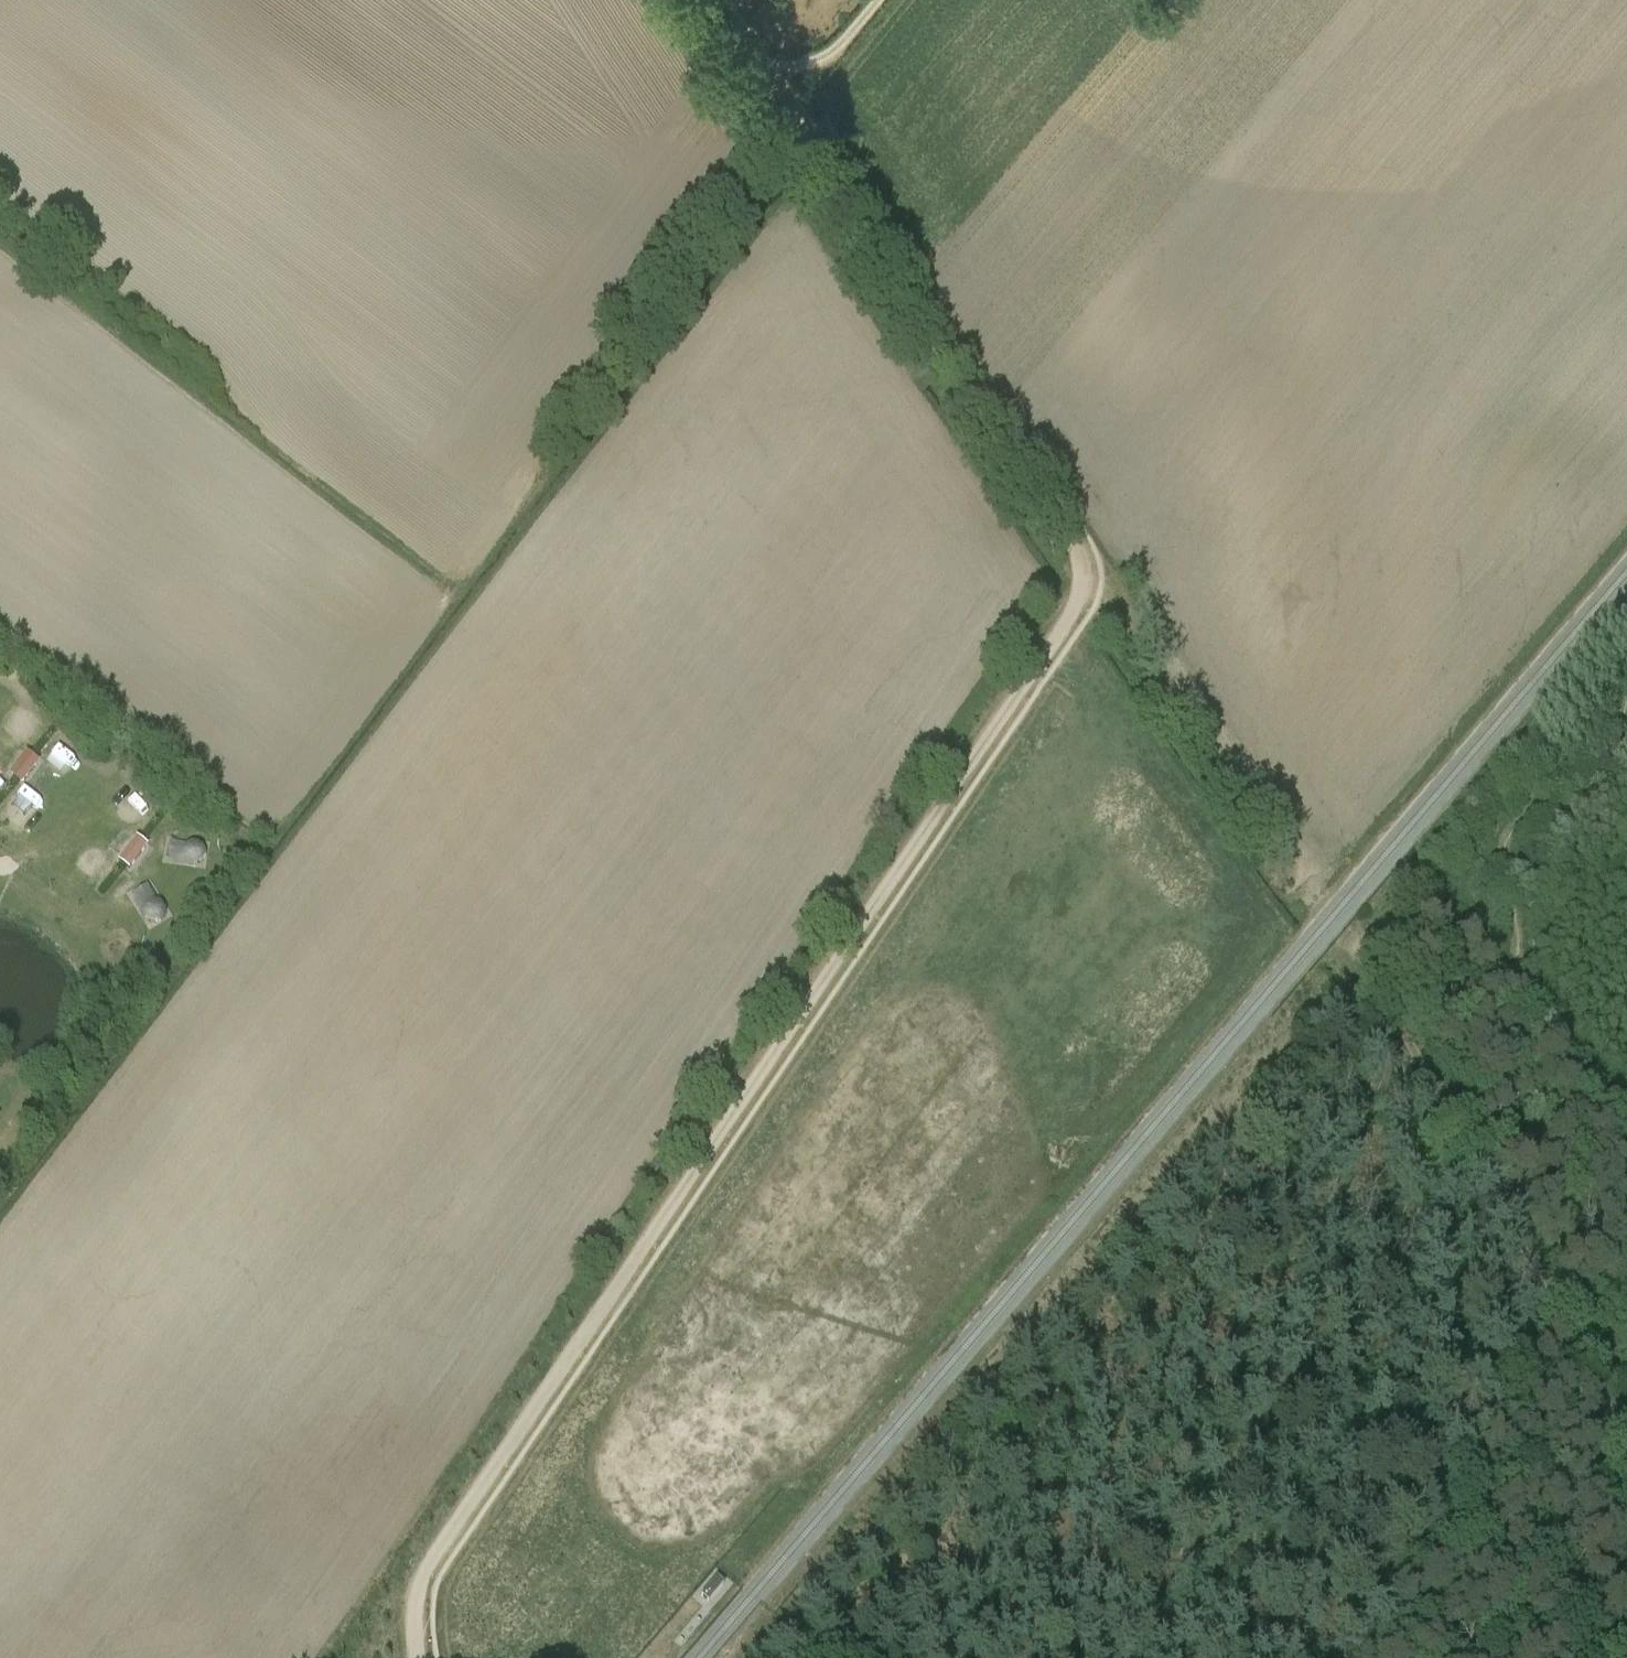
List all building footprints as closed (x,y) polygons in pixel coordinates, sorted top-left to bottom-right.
[(26,783),(41,758),(27,749),(12,774),(26,783)] [(3,769),(9,756),(0,753),(0,767),(3,769)] [(16,795),(2,815),(30,834),(44,814),(16,795)] [(119,857),(130,867),(150,845),(138,835),(119,857)] [(210,867),(212,839),(170,835),(168,863),(210,867)] [(152,929),(175,916),(155,879),(131,892),(152,929)] [(709,1603),(724,1584),(717,1578),(701,1597),(709,1603)]
